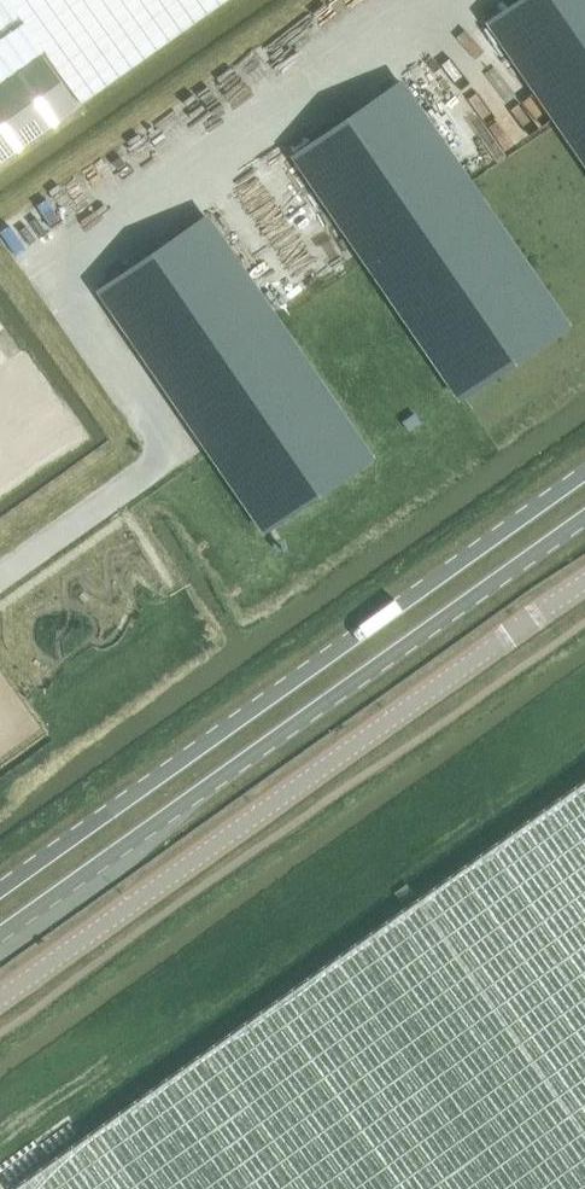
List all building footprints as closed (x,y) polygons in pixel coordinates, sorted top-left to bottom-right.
[(24,30),(79,108),(230,0),(0,0),(0,47),(24,30)] [(488,23),(545,105),(549,111),(556,121),(559,125),(584,163),(584,0),(521,0),(488,23)] [(0,85),(0,164),(4,161),(76,110),(38,57),(0,85)] [(402,82),(293,157),(353,244),(358,250),(364,259),(366,262),(459,398),(567,323),(473,186),(471,183),(464,173),(460,167),(402,82)] [(128,270),(99,291),(162,383),(166,388),(171,397),(173,399),(264,532),(372,457),(280,323),(278,320),(272,312),(268,306),(207,217),(128,270)] [(17,1188),(584,1188),(584,783),(17,1188)]
